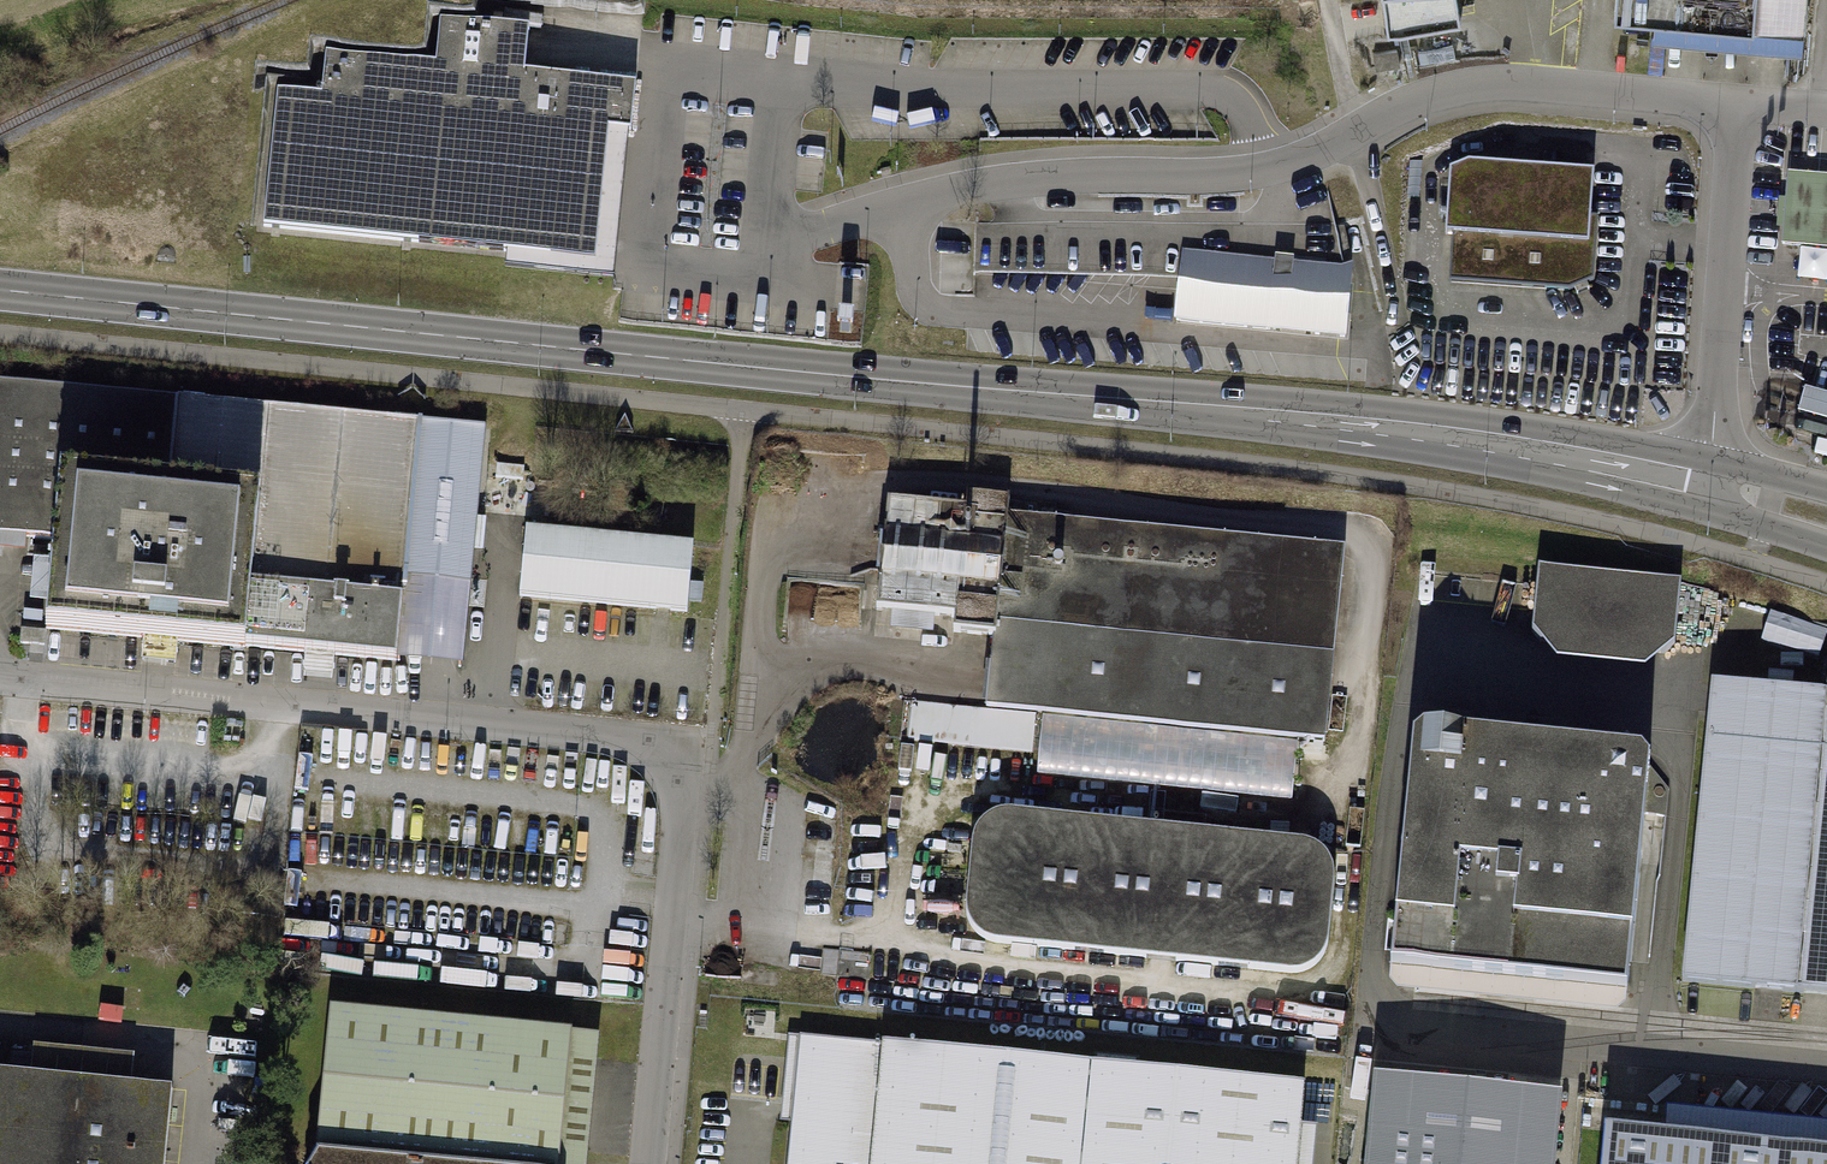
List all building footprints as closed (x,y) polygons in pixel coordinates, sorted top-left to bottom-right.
[(1387,39),(1461,26),(1456,0),(1380,0),(1387,39)] [(1614,15),(1655,18),(1806,31),(1809,0),(1615,0),(1614,15)] [(1806,31),(1655,18),(1652,42),(1802,55),(1806,31)] [(263,227),(595,259),(606,126),(629,130),(635,85),(526,73),(527,30),(441,21),(436,64),(326,53),(322,93),(277,90),(263,227)] [(1398,49),(1372,53),(1375,72),(1401,68),(1398,49)] [(1591,224),(1596,174),(1469,164),(1451,172),(1447,234),(1452,234),(1449,286),(1571,293),(1593,284),(1598,224),(1591,224)] [(1788,174),(1782,246),(1826,250),(1826,177),(1788,174)] [(1352,268),(1184,251),(1177,320),(1345,337),(1352,268)] [(0,376),(0,530),(55,536),(62,470),(171,482),(180,395),(0,376)] [(1802,410),(1826,416),(1826,389),(1808,384),(1802,410)] [(419,421),(180,395),(171,482),(263,491),(248,644),(400,660),(419,421)] [(489,428),(419,421),(400,660),(466,668),(489,428)] [(47,625),(248,644),(263,491),(171,482),(62,470),(55,536),(47,625)] [(1328,744),(1347,551),(886,504),(877,610),(955,620),(954,636),(995,640),(986,707),(1300,741),(1328,744)] [(695,544),(527,529),(521,600),(689,615),(695,544)] [(1681,589),(1539,575),(1533,635),(1556,666),(1643,675),(1675,652),(1681,589)] [(45,632),(22,630),(20,643),(44,645),(45,632)] [(1709,688),(1679,987),(1826,1002),(1826,700),(1709,688)] [(1300,741),(986,707),(913,700),(909,741),(1040,755),(1037,775),(1294,801),(1300,741)] [(1395,974),(1634,1002),(1661,774),(1651,764),(1432,740),(1421,751),(1395,974)] [(1313,858),(1287,846),(1002,815),(980,821),(967,841),(957,915),(967,935),(990,948),(1291,977),(1312,970),(1322,948),(1327,876),(1313,858)] [(333,1009),(319,1156),(402,1163),(590,1163),(601,1036),(333,1009)] [(788,1032),(775,1163),(1292,1163),(1300,1080),(788,1032)] [(172,1088),(132,1084),(134,1058),(32,1049),(30,1076),(0,1073),(0,1163),(165,1163),(172,1088)] [(1359,1163),(1552,1163),(1560,1088),(1369,1069),(1359,1163)] [(1602,1120),(1598,1163),(1826,1163),(1826,1141),(1602,1120)]
